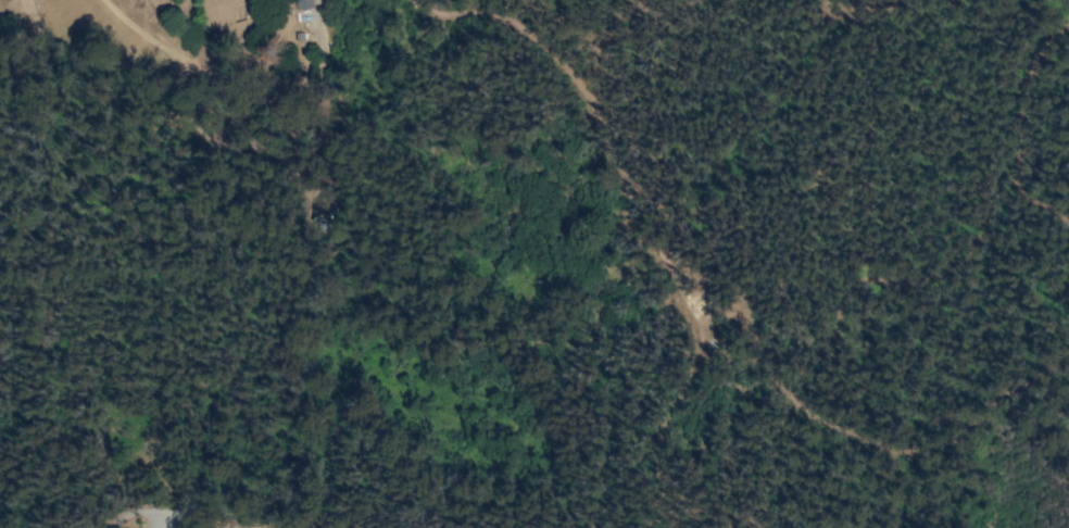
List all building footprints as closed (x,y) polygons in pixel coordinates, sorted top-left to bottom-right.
[(298,10),(314,7),(313,0),(296,0),(298,10)]
